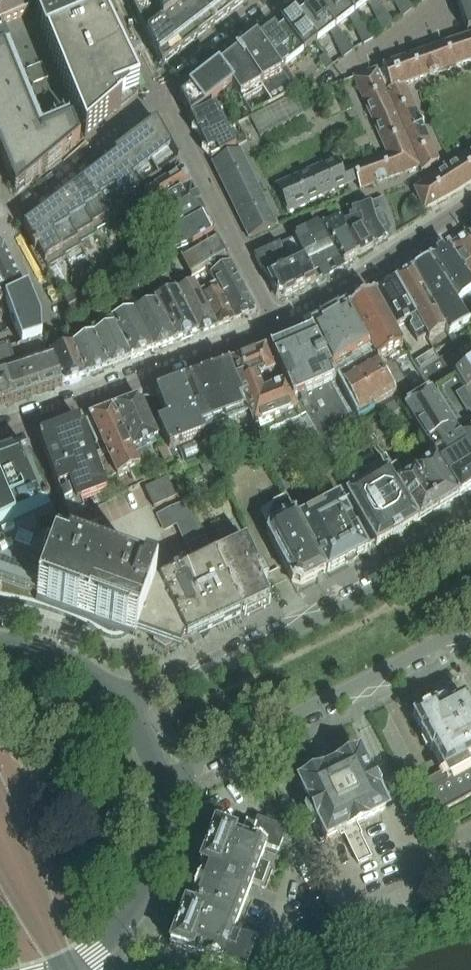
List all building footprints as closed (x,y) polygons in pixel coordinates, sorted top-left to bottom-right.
[(26,19),(18,0),(0,0),(0,30),(26,19)] [(138,92),(135,85),(94,0),(27,0),(85,138),(138,92)] [(146,36),(163,23),(181,10),(194,0),(128,0),(146,36)] [(200,0),(194,0),(181,10),(196,42),(214,28),(200,0)] [(224,0),(200,0),(214,28),(231,15),(224,0)] [(245,0),(224,0),(231,15),(247,3),(245,0)] [(296,17),(316,43),(336,28),(316,1),(315,0),(309,0),(304,4),(303,5),(300,7),(303,11),(297,16),(296,17)] [(316,1),(336,28),(355,13),(345,0),(318,0),(316,1)] [(355,13),(372,0),(345,0),(355,13)] [(375,0),(374,0),(369,4),(383,33),(394,24),(375,0)] [(406,0),(392,0),(401,18),(413,9),(406,0)] [(468,33),(470,32),(470,0),(457,0),(468,33)] [(196,42),(181,10),(163,23),(179,55),(196,42)] [(294,12),(280,23),(283,27),(284,26),(304,52),(316,43),(296,17),(297,16),(294,12)] [(375,39),(356,14),(349,19),(364,48),(375,39)] [(179,55),(163,23),(146,36),(150,46),(162,69),(179,55)] [(274,28),(257,40),(286,80),(292,76),(286,67),(292,62),(304,52),(284,26),(283,27),(277,32),(274,28)] [(354,51),(337,28),(330,34),(343,60),(354,51)] [(377,83),(373,85),(365,67),(350,71),(378,143),(423,129),(404,82),(418,78),(470,62),(470,34),(369,65),(377,83)] [(219,68),(231,87),(232,86),(251,114),(295,91),(291,87),(280,72),(257,40),(256,39),(219,68)] [(15,193),(16,196),(80,142),(70,123),(38,137),(0,49),(0,158),(15,193)] [(325,56),(318,61),(326,71),(333,66),(325,56)] [(190,119),(190,120),(231,87),(219,68),(219,69),(218,68),(179,99),(190,119)] [(260,136),(302,114),(294,96),(251,119),(260,136)] [(330,119),(340,115),(333,96),(323,101),(330,119)] [(198,133),(201,140),(225,128),(214,108),(190,120),(197,133),(198,133)] [(135,138),(157,178),(178,162),(171,149),(156,122),(135,138)] [(201,140),(200,140),(207,153),(208,153),(211,160),(210,160),(211,161),(235,149),(225,128),(201,140)] [(418,173),(437,165),(424,134),(379,149),(381,154),(374,157),(376,162),(350,172),(359,194),(416,169),(418,173)] [(116,158),(137,190),(141,188),(157,178),(135,138),(114,154),(116,158)] [(48,272),(56,285),(150,214),(143,200),(139,192),(157,178),(178,162),(171,149),(131,180),(117,156),(101,168),(86,180),(85,180),(71,191),(70,192),(55,203),(55,204),(40,215),(39,215),(24,227),(23,227),(47,270),(48,272)] [(213,164),(249,239),(276,227),(241,151),(213,164)] [(415,192),(423,209),(439,203),(470,183),(470,156),(415,192)] [(334,159),(273,185),(285,213),(304,205),(303,203),(324,194),(327,202),(331,200),(328,193),(345,185),(334,159)] [(152,211),(190,189),(182,173),(144,196),(152,211)] [(152,211),(166,237),(205,217),(190,189),(152,211)] [(382,198),(371,203),(387,240),(395,234),(382,198)] [(344,223),(359,257),(373,249),(387,240),(371,203),(356,210),(353,205),(346,209),(351,220),(344,223)] [(174,255),(213,235),(214,235),(205,217),(166,237),(174,255)] [(323,225),(333,245),(343,267),(359,257),(344,223),(341,217),(323,225)] [(329,275),(343,267),(333,245),(330,247),(321,227),(308,233),(329,275)] [(308,233),(294,239),(315,283),(329,275),(308,233)] [(469,235),(451,246),(470,278),(470,238),(469,235)] [(208,267),(211,273),(230,264),(226,258),(216,237),(184,254),(193,274),(208,267)] [(294,239),(280,245),(286,260),(289,268),(296,265),(293,258),(301,254),(294,239)] [(167,245),(154,252),(159,260),(171,254),(167,245)] [(263,270),(286,260),(280,245),(254,256),(261,271),(263,270)] [(4,251),(4,250),(0,249),(0,313),(1,315),(0,315),(0,322),(9,315),(10,315),(4,300),(22,291),(23,291),(4,251)] [(429,261),(460,312),(463,310),(470,305),(470,285),(448,249),(447,249),(429,261)] [(153,259),(148,251),(134,258),(139,267),(153,259)] [(286,260),(263,270),(274,292),(276,295),(276,296),(276,297),(284,299),(285,298),(287,297),(315,283),(301,254),(293,258),(296,265),(289,268),(286,260)] [(460,312),(429,261),(412,271),(412,272),(446,333),(449,337),(470,325),(463,310),(460,312)] [(130,271),(126,264),(114,270),(119,278),(130,271)] [(155,300),(176,343),(198,334),(173,281),(168,283),(160,264),(149,269),(161,296),(154,299),(155,300)] [(211,273),(223,298),(244,289),(230,264),(211,273)] [(199,290),(217,327),(234,320),(223,298),(211,273),(208,267),(193,274),(192,275),(199,290)] [(115,281),(110,272),(96,280),(101,288),(115,281)] [(412,272),(395,282),(414,316),(426,336),(429,341),(446,333),(412,272)] [(198,334),(217,327),(199,290),(190,295),(181,277),(173,281),(198,334)] [(85,286),(90,294),(101,288),(96,280),(85,286)] [(414,316),(395,282),(376,293),(377,294),(398,329),(408,324),(418,342),(426,338),(428,342),(429,341),(426,336),(414,316)] [(78,287),(63,294),(68,303),(82,296),(78,287)] [(153,352),(176,343),(155,300),(141,306),(131,287),(125,292),(153,352)] [(234,320),(255,312),(255,310),(244,289),(223,298),(234,320)] [(9,315),(21,346),(42,340),(36,324),(22,291),(4,300),(10,315),(9,315)] [(110,318),(131,360),(153,352),(125,292),(116,297),(123,312),(110,318)] [(372,295),(347,310),(381,370),(405,355),(402,351),(398,353),(396,350),(401,347),(401,348),(403,347),(373,295),(372,295)] [(93,333),(109,369),(131,360),(110,318),(103,305),(95,310),(102,326),(105,325),(106,327),(93,333)] [(358,371),(339,382),(358,417),(374,407),(394,395),(380,371),(347,310),(342,313),(315,328),(311,331),(330,373),(352,361),(358,371)] [(72,344),(86,378),(109,369),(93,333),(89,325),(79,330),(82,336),(84,336),(85,338),(72,343),(72,344)] [(330,373),(311,331),(269,349),(301,418),(319,452),(361,429),(335,383),(330,373)] [(31,398),(62,387),(59,379),(49,355),(47,350),(42,339),(42,340),(21,346),(14,348),(31,398)] [(59,379),(62,387),(86,378),(72,344),(49,355),(59,379)] [(0,352),(0,410),(12,407),(11,406),(13,406),(14,405),(14,404),(31,398),(14,348),(0,352)] [(255,437),(291,422),(301,418),(269,349),(228,365),(253,433),(255,437)] [(419,372),(439,360),(435,353),(433,350),(413,362),(419,372)] [(470,451),(470,403),(455,377),(450,380),(443,368),(439,360),(419,372),(431,391),(431,392),(434,391),(462,437),(470,451)] [(458,368),(454,362),(443,368),(450,380),(455,377),(470,403),(470,360),(458,368)] [(395,363),(380,371),(394,395),(374,407),(382,420),(402,408),(426,446),(434,459),(458,498),(470,490),(470,457),(431,392),(431,391),(417,399),(395,363)] [(228,365),(181,383),(203,438),(202,439),(208,455),(255,437),(253,433),(228,365)] [(203,438),(181,383),(155,394),(156,397),(145,401),(177,471),(185,468),(184,465),(208,455),(202,439),(203,438)] [(140,399),(113,410),(139,466),(148,462),(144,450),(158,444),(156,440),(158,439),(140,399)] [(116,478),(139,466),(113,410),(90,419),(116,478)] [(301,418),(291,422),(333,499),(342,494),(319,452),(301,418)] [(106,493),(81,422),(79,423),(80,424),(41,439),(41,438),(39,438),(58,488),(57,488),(69,519),(83,512),(80,503),(106,493)] [(50,517),(44,502),(45,497),(46,490),(46,484),(45,479),(42,473),(35,465),(31,463),(28,455),(27,455),(27,454),(25,455),(22,447),(23,446),(23,445),(0,453),(0,540),(50,517)] [(418,522),(438,510),(413,471),(405,458),(391,466),(385,456),(379,460),(388,472),(387,473),(417,522),(418,522)] [(438,510),(458,498),(434,459),(413,471),(438,510)] [(213,468),(210,460),(200,465),(204,473),(213,468)] [(344,486),(376,547),(377,546),(377,547),(392,538),(392,539),(403,533),(402,532),(417,523),(417,522),(387,473),(365,487),(359,477),(344,486)] [(145,489),(154,508),(176,499),(168,479),(145,489)] [(271,530),(270,538),(292,582),(292,583),(301,586),(302,585),(316,579),(315,579),(325,574),(325,573),(297,517),(288,498),(262,511),(271,530)] [(301,522),(327,573),(345,564),(346,565),(356,560),(355,558),(367,552),(342,501),(301,522)] [(186,547),(203,539),(186,502),(156,516),(164,532),(176,527),(185,547),(186,547)] [(185,571),(182,566),(165,574),(149,568),(147,574),(60,543),(51,520),(55,518),(54,515),(50,517),(0,540),(0,600),(7,602),(17,604),(22,605),(32,607),(46,611),(60,616),(65,618),(74,621),(83,626),(91,630),(98,634),(104,638),(107,639),(109,639),(112,640),(114,640),(119,639),(121,639),(124,638),(126,637),(129,636),(131,634),(134,635),(135,634),(136,634),(137,630),(142,622),(155,627),(153,643),(165,650),(188,639),(191,638),(190,637),(189,637),(187,634),(197,629),(199,634),(209,629),(213,628),(185,571)] [(213,557),(240,615),(269,601),(263,588),(261,583),(268,580),(264,570),(259,572),(241,535),(227,542),(230,551),(213,557)] [(185,571),(213,628),(240,615),(213,557),(204,538),(203,539),(186,547),(195,566),(185,571)] [(465,698),(438,712),(435,705),(413,716),(414,717),(413,717),(421,732),(419,737),(426,751),(430,753),(440,772),(441,771),(442,772),(426,781),(442,810),(470,795),(470,710),(465,698)] [(328,771),(358,833),(360,832),(355,824),(384,810),(376,793),(381,790),(380,787),(382,782),(379,775),(374,774),(372,771),(367,774),(359,756),(328,771)] [(369,856),(358,833),(328,771),(302,784),(308,798),(304,814),(307,819),(321,824),(327,837),(346,828),(350,837),(345,839),(356,862),(369,856)] [(201,863),(170,945),(236,969),(242,969),(252,945),(229,937),(247,891),(250,883),(262,888),(269,868),(258,863),(264,848),(279,853),(283,838),(278,829),(257,821),(255,827),(246,823),(241,837),(235,835),(234,834),(217,828),(215,828),(201,863)]
